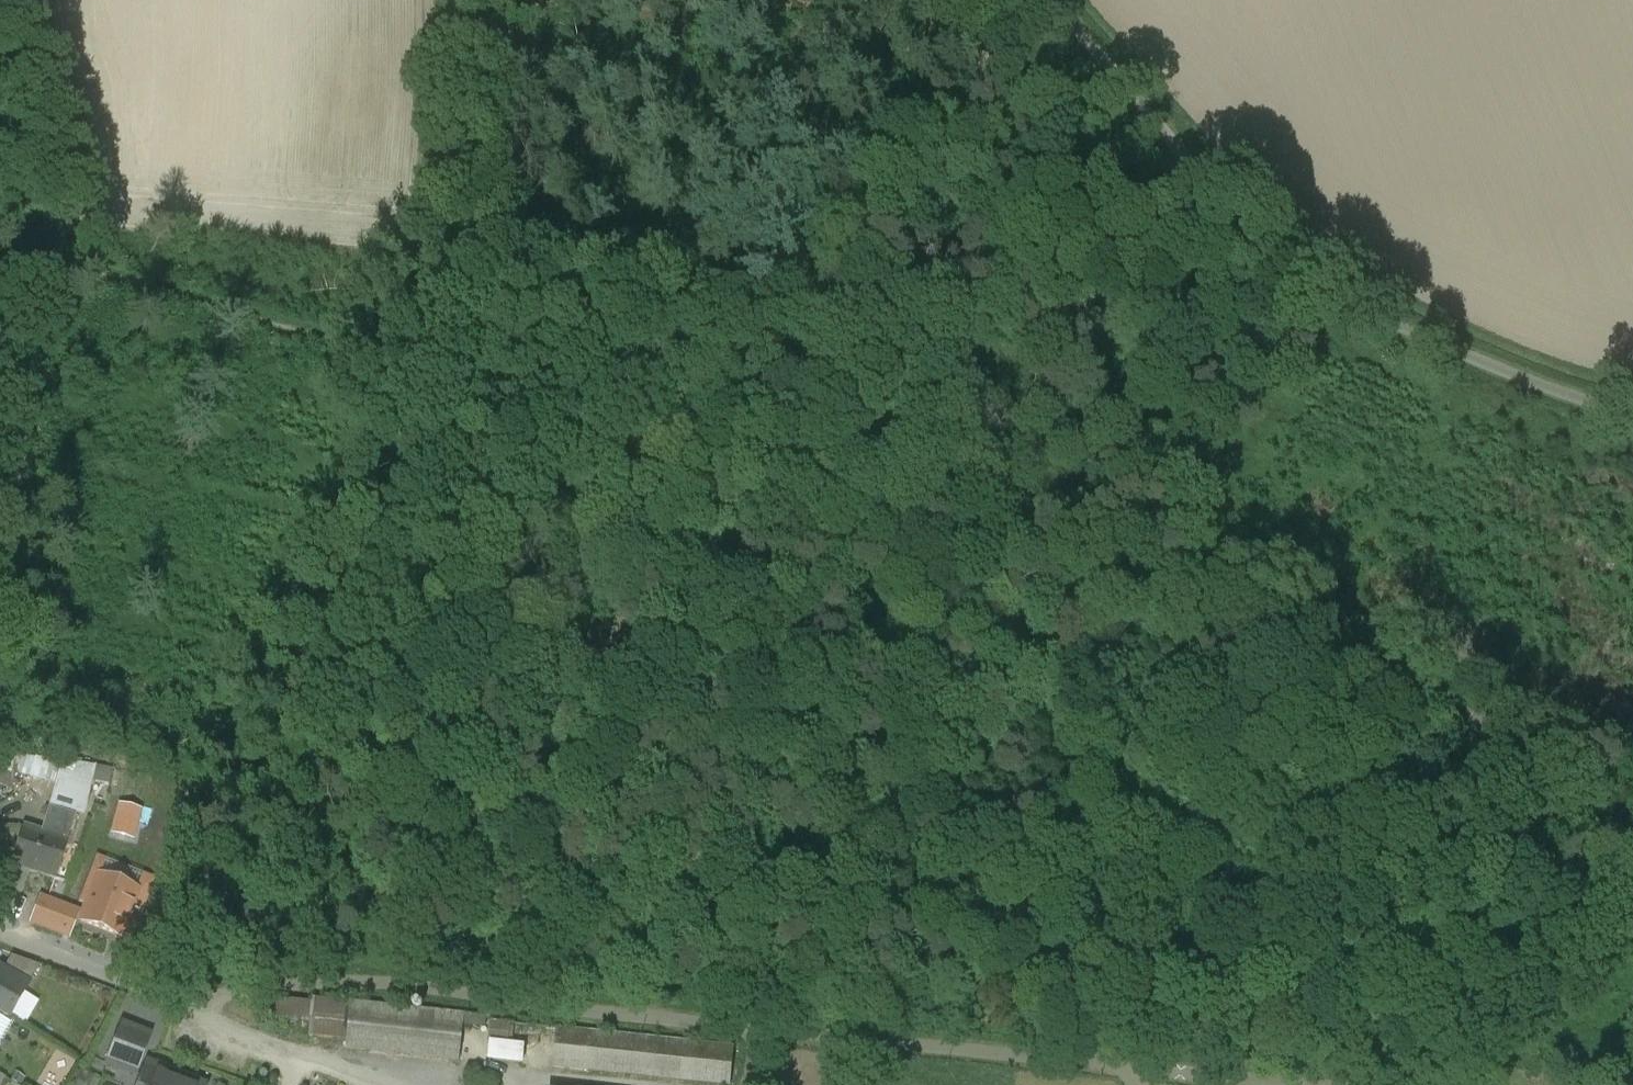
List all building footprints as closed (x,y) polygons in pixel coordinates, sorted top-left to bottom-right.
[(22,755),(0,752),(0,783),(17,786),(22,755)] [(94,768),(62,763),(48,808),(75,816),(76,810),(84,812),(94,768)] [(138,812),(120,807),(113,833),(132,838),(138,812)] [(47,835),(23,828),(11,866),(55,879),(75,816),(48,808),(47,809),(54,811),(47,835)] [(136,892),(98,877),(81,922),(119,937),(136,892)] [(38,966),(11,956),(2,971),(27,986),(38,966)] [(8,1018),(27,986),(2,971),(0,970),(0,1014),(8,1018)] [(353,1004),(314,1000),(310,1037),(348,1041),(353,1004)] [(464,1016),(353,1004),(348,1041),(348,1049),(459,1062),(464,1016)] [(127,1021),(113,1061),(147,1073),(161,1033),(127,1021)] [(496,1022),(495,1062),(532,1063),(533,1043),(516,1042),(516,1022),(496,1022)] [(588,1032),(558,1029),(554,1069),(584,1072),(588,1032)] [(588,1032),(584,1072),(710,1084),(730,1084),(734,1048),(588,1032)] [(147,1074),(143,1084),(179,1084),(147,1074)]
